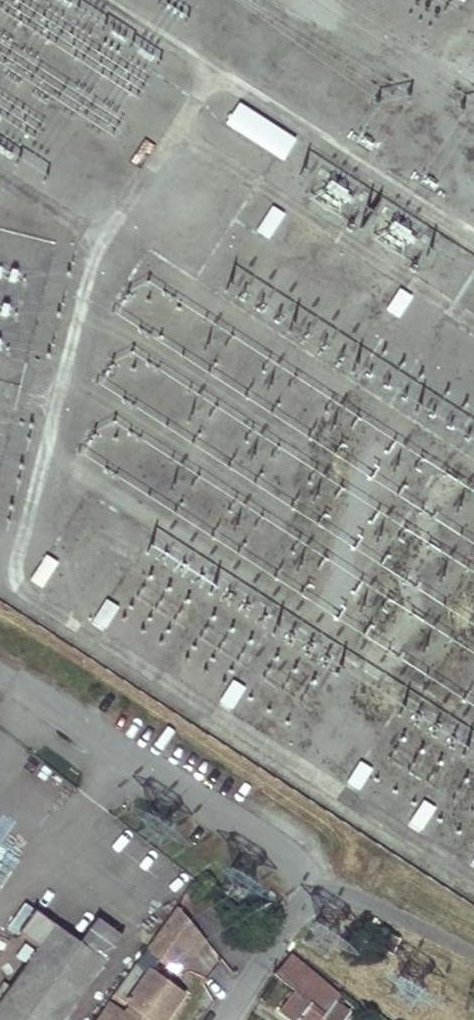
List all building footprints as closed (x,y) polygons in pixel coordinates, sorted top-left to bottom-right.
[(227,123),(281,158),(294,138),(240,103),(227,123)] [(258,225),(266,198),(253,194),(244,221),(258,225)] [(273,207),(257,230),(267,237),(283,213),(273,207)] [(401,289),(387,310),(396,317),(411,295),(401,289)] [(48,556),(32,580),(42,586),(58,563),(48,556)] [(107,600),(94,619),(105,626),(118,607),(107,600)] [(234,680),(221,699),(231,706),(244,687),(234,680)] [(361,761),(348,780),(358,787),(371,768),(361,761)] [(436,809),(424,801),(408,824),(421,833),(436,809)] [(203,935),(176,906),(146,948),(157,955),(189,950),(203,935)] [(92,952),(54,925),(10,986),(0,999),(0,1019),(61,1019),(104,961),(92,952)] [(92,952),(104,961),(111,953),(98,944),(92,952)] [(276,976),(294,990),(280,1009),(295,1019),(340,1019),(347,1011),(335,1002),(339,995),(292,955),(276,976)] [(98,1019),(163,1019),(184,992),(151,969),(127,1002),(130,1005),(125,1013),(100,1017),(98,1019)] [(9,986),(2,981),(0,984),(0,999),(9,986)] [(110,1003),(100,1017),(125,1013),(110,1003)]
